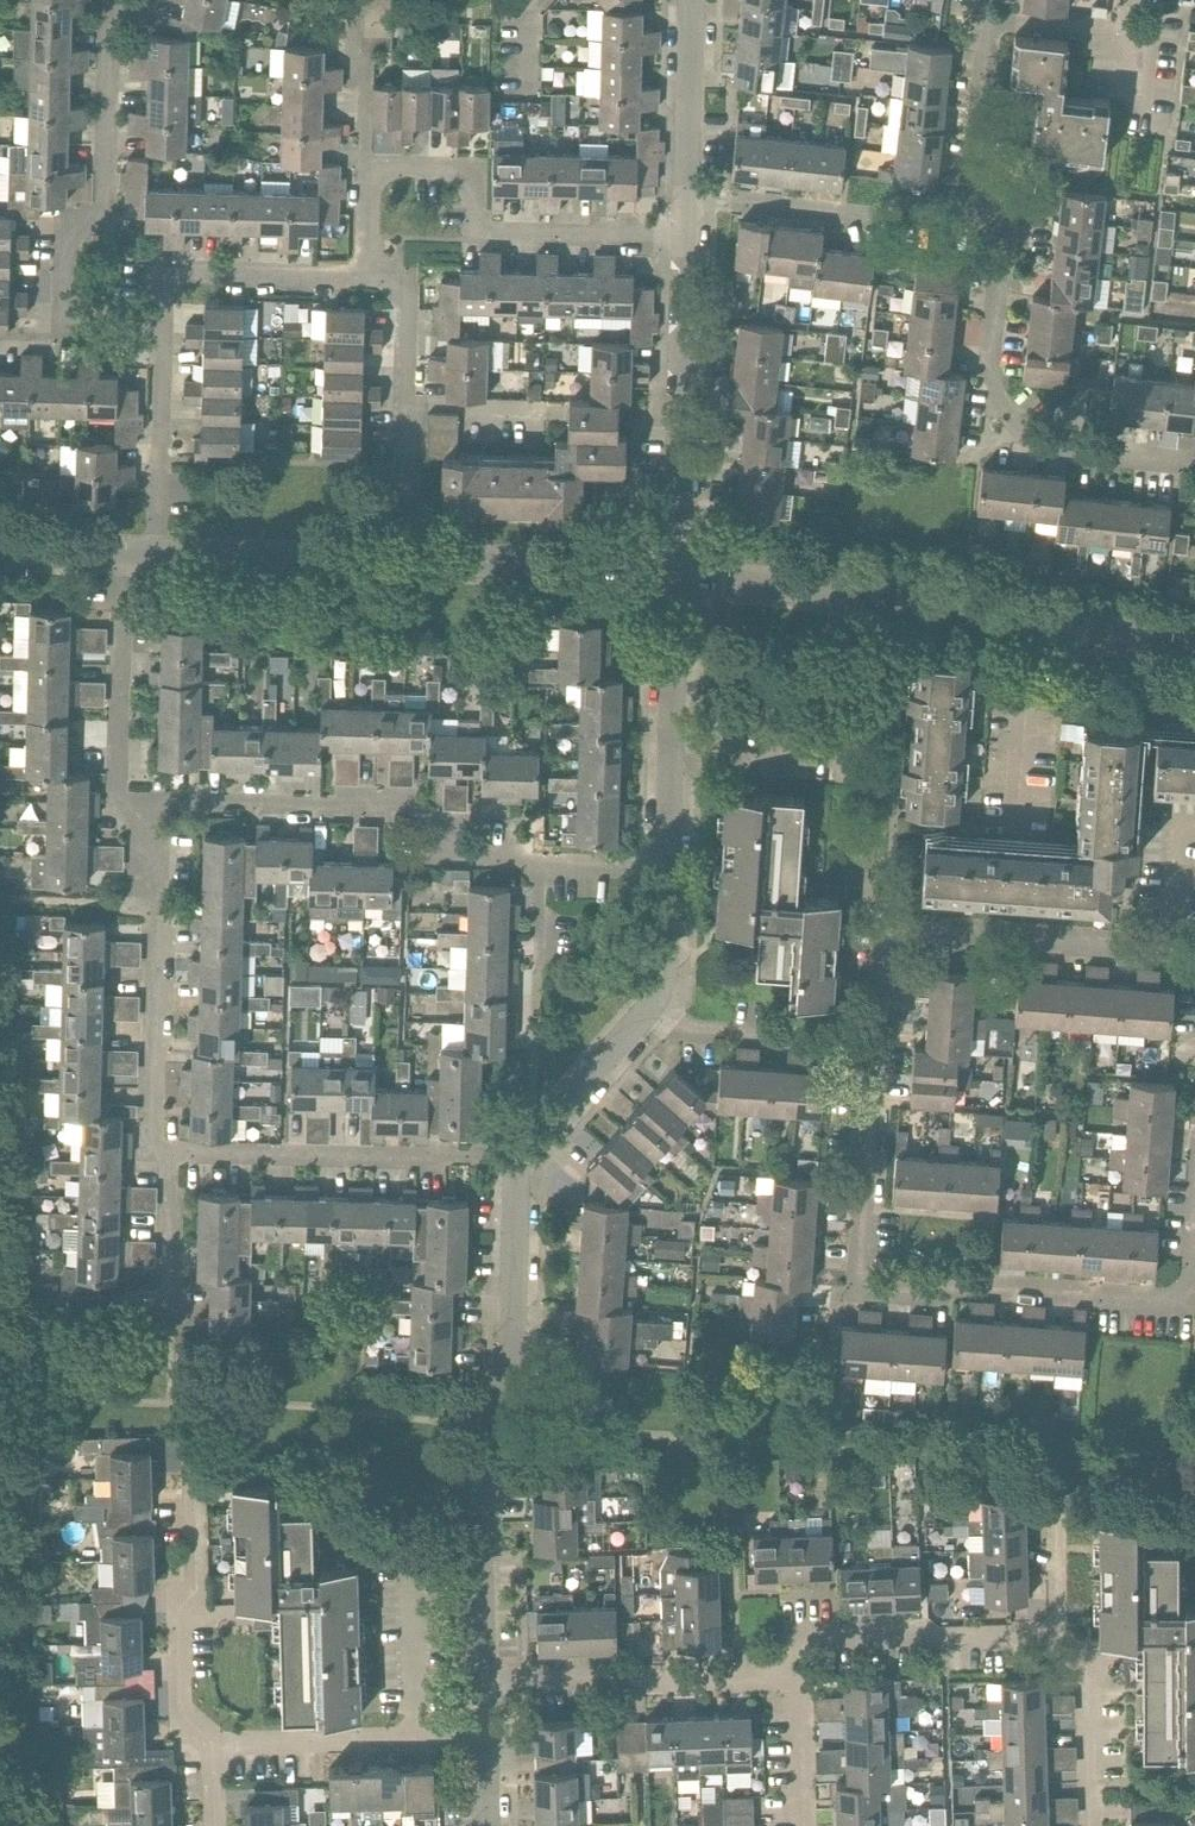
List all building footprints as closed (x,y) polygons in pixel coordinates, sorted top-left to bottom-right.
[(221,27),(226,0),(181,0),(186,1),(182,19),(202,24),(221,27)] [(642,10),(642,0),(590,0),(599,9),(604,4),(607,7),(607,10),(642,10)] [(823,11),(824,0),(815,0),(813,9),(823,11)] [(931,9),(942,11),(943,0),(932,0),(931,9)] [(1066,13),(1067,0),(1024,0),(1023,8),(1066,13)] [(31,30),(70,31),(71,13),(89,14),(89,3),(32,1),(31,30)] [(739,28),(782,33),(785,6),(742,1),(739,28)] [(1092,16),(1107,18),(1108,8),(1093,6),(1092,16)] [(812,24),(821,25),(823,11),(813,9),(812,24)] [(660,40),(661,30),(642,29),(643,10),(642,10),(607,10),(602,10),(601,39),(660,40)] [(130,65),(189,67),(190,38),(198,40),(202,24),(182,19),(170,16),(166,36),(149,36),(149,55),(130,54),(130,65)] [(829,27),(843,29),(845,19),(830,18),(829,27)] [(869,32),(884,34),(885,24),(870,22),(869,32)] [(884,34),(898,36),(900,26),(885,24),(884,34)] [(736,55),(779,60),(782,33),(739,28),(736,55)] [(30,59),(88,61),(88,49),(70,49),(70,31),(31,30),(30,59)] [(1010,78),(1039,82),(1029,152),(1055,155),(1102,161),(1109,101),(1092,98),(1091,106),(1061,102),(1063,84),(1068,42),(1016,36),(1010,78)] [(600,68),(641,69),(641,51),(660,51),(660,40),(601,39),(600,68)] [(1194,51),(1194,41),(1188,40),(1187,50),(1194,51)] [(905,73),(948,78),(951,49),(908,44),(905,73)] [(283,76),(341,78),(341,67),(323,67),(324,48),(284,47),(283,76)] [(833,65),(842,66),(844,51),(834,50),(833,65)] [(842,66),(852,67),(854,52),(844,51),(842,66)] [(733,82),(743,83),(775,87),(779,60),(736,55),(733,82)] [(29,87),(69,88),(69,70),(88,70),(88,61),(30,59),(29,87)] [(148,95),(188,96),(189,67),(130,65),(130,75),(148,76),(148,95)] [(831,80),(841,81),(842,66),(833,65),(831,80)] [(598,92),(598,66),(586,66),(586,92),(598,92)] [(841,81),(851,82),(852,67),(842,66),(841,81)] [(659,88),(658,88),(640,87),(641,69),(600,68),(600,97),(659,98),(659,88)] [(902,102),(944,107),(948,78),(905,73),(902,102)] [(282,105),(322,106),(322,88),(341,89),(341,78),(283,76),(282,105)] [(390,142),(402,142),(403,85),(373,84),(372,122),(391,123),(390,142)] [(1194,95),(1194,86),(1183,84),(1182,94),(1194,95)] [(412,124),(430,124),(432,85),(403,85),(402,142),(412,142),(412,124)] [(447,143),(458,144),(460,86),(432,85),(430,124),(448,125),(447,143)] [(460,86),(458,144),(469,144),(469,125),(488,126),(489,87),(460,86)] [(28,116),(86,118),(87,106),(68,106),(69,88),(29,87),(28,116)] [(1194,105),(1194,95),(1182,94),(1181,104),(1194,105)] [(129,122),(188,124),(188,96),(148,95),(147,112),(129,111),(129,122)] [(780,106),(795,108),(796,97),(781,96),(780,106)] [(638,127),(639,127),(640,108),(658,109),(659,98),(600,97),(599,126),(638,127)] [(795,108),(809,109),(810,99),(796,97),(795,108)] [(835,112),(849,113),(851,104),(836,102),(835,112)] [(899,127),(942,132),(944,107),(902,102),(899,127)] [(281,133),(339,135),(340,124),(321,124),(322,106),(282,105),(281,133)] [(856,121),(866,122),(868,107),(858,106),(856,121)] [(28,145),(67,146),(67,127),(86,127),(86,118),(28,116),(28,145)] [(733,177),(759,180),(764,137),(747,135),(748,122),(738,121),(733,177)] [(855,135),(864,136),(866,122),(856,121),(855,135)] [(146,152),(187,153),(188,124),(129,122),(128,132),(147,133),(146,152)] [(637,158),(638,184),(657,185),(658,160),(664,160),(664,140),(658,140),(659,128),(639,127),(638,127),(637,158)] [(896,153),(939,158),(942,132),(899,127),(896,153)] [(319,164),(320,164),(321,145),(339,145),(339,135),(281,133),(280,163),(319,164)] [(759,180),(786,183),(791,140),(764,137),(759,180)] [(1176,149),(1190,150),(1191,140),(1177,139),(1176,149)] [(786,183),(813,186),(818,143),(791,140),(786,183)] [(818,143),(813,186),(841,189),(846,146),(818,143)] [(27,173),(85,175),(85,163),(66,163),(67,146),(28,145),(27,173)] [(504,192),(520,193),(521,154),(494,153),(492,210),(492,211),(503,211),(504,192)] [(894,171),(880,170),(879,179),(935,186),(939,158),(896,153),(894,171)] [(539,212),(548,212),(550,155),(521,154),(520,193),(540,193),(539,212)] [(561,194),(578,194),(580,156),(550,155),(548,212),(561,213),(561,194)] [(597,214),(607,214),(609,157),(580,156),(578,194),(597,195),(597,214)] [(618,195),(637,196),(638,184),(637,158),(609,157),(607,214),(618,214),(618,195)] [(145,217),(148,188),(149,161),(128,160),(127,172),(122,172),(121,192),(127,192),(126,216),(145,217)] [(319,193),(318,222),(338,222),(339,197),(344,198),(345,178),(339,177),(340,165),(320,164),(319,164),(319,193)] [(40,202),(66,203),(66,184),(85,184),(85,175),(27,173),(10,172),(8,217),(11,217),(39,218),(40,202)] [(1165,183),(1179,185),(1181,175),(1167,173),(1165,183)] [(1164,192),(1178,194),(1179,185),(1165,183),(1164,192)] [(163,248),(173,248),(175,189),(148,188),(145,217),(145,229),(164,229),(163,248)] [(185,230),(203,231),(204,190),(175,189),(173,248),(184,248),(185,230)] [(220,250),(231,250),(233,191),(204,190),(203,231),(221,231),(220,250)] [(242,232),(261,232),(262,191),(233,191),(231,250),(241,250),(242,232)] [(277,251),(289,252),(291,192),(262,191),(261,232),(278,233),(277,251)] [(1059,219),(1103,224),(1107,196),(1063,191),(1059,219)] [(299,234),(301,234),(318,234),(318,222),(319,193),(291,192),(289,252),(298,252),(299,234)] [(29,247),(29,236),(11,236),(11,217),(8,217),(0,216),(0,246),(29,247)] [(1056,245),(1100,251),(1103,224),(1059,219),(1056,245)] [(1137,228),(1152,230),(1153,220),(1139,219),(1137,228)] [(736,265),(764,268),(769,226),(741,222),(736,265)] [(764,268),(790,271),(795,229),(769,226),(764,268)] [(1159,237),(1173,238),(1174,229),(1160,227),(1159,237)] [(1136,238),(1151,239),(1152,230),(1137,228),(1136,238)] [(790,271),(815,274),(816,263),(820,263),(822,250),(824,233),(795,229),(790,271)] [(1158,246),(1172,248),(1173,238),(1159,237),(1158,246)] [(1053,273),(1097,278),(1100,251),(1056,245),(1053,273)] [(10,275),(10,257),(29,257),(29,247),(0,246),(0,275),(10,275)] [(813,293),(843,296),(848,253),(822,250),(820,263),(816,263),(815,274),(813,293)] [(461,309),(489,310),(491,253),(480,253),(480,271),(461,271),(461,282),(460,282),(459,310),(461,309)] [(489,310),(518,311),(519,272),(501,272),(501,253),(491,253),(489,310)] [(843,296),(870,299),(875,256),(848,253),(843,296)] [(518,311),(546,312),(548,254),(537,254),(537,273),(519,272),(518,311)] [(546,312),(575,313),(576,274),(558,273),(558,255),(548,254),(546,312)] [(881,266),(896,267),(897,257),(882,255),(881,266)] [(575,313),(603,313),(605,256),(594,256),(594,274),(576,274),(575,313)] [(632,287),(634,286),(634,275),(615,274),(615,256),(605,256),(603,313),(631,314),(632,287)] [(915,288),(957,294),(961,265),(918,260),(915,288)] [(1049,301),(1076,305),(1093,306),(1097,278),(1053,273),(1050,298),(1049,301)] [(27,304),(28,293),(9,293),(10,275),(0,275),(0,303),(27,304)] [(1131,287),(1145,289),(1146,279),(1132,278),(1131,287)] [(1153,290),(1167,291),(1168,282),(1154,280),(1153,290)] [(449,339),(460,339),(461,309),(459,310),(460,282),(441,282),(440,306),(435,306),(434,326),(440,326),(440,339),(449,339)] [(878,293),(893,295),(894,285),(879,283),(878,293)] [(652,332),(657,332),(658,332),(658,312),(652,312),(653,287),(634,286),(632,287),(631,314),(630,344),(631,344),(652,344),(652,332)] [(1130,297),(1144,298),(1145,289),(1131,287),(1130,297)] [(911,316),(954,322),(957,294),(915,288),(911,316)] [(1152,299),(1166,301),(1167,291),(1153,290),(1152,299)] [(1030,324),(1073,330),(1076,305),(1049,301),(1050,298),(1033,297),(1030,324)] [(729,315),(739,316),(742,300),(732,298),(729,315)] [(8,332),(9,314),(27,314),(27,304),(0,303),(0,332),(8,333),(8,332)] [(775,320),(784,321),(786,306),(777,305),(775,320)] [(186,334),(243,336),(244,307),(205,306),(205,325),(186,324),(186,334)] [(784,321),(794,322),(795,307),(786,306),(784,321)] [(325,339),(382,340),(383,330),(364,329),(365,311),(326,309),(325,339)] [(908,343),(951,348),(954,322),(911,316),(908,343)] [(737,351),(781,356),(784,328),(740,323),(737,351)] [(1098,333),(1112,334),(1113,325),(1099,323),(1098,333)] [(1027,351),(1070,357),(1073,330),(1030,324),(1027,351)] [(1138,339),(1147,340),(1149,326),(1140,325),(1138,339)] [(1147,340),(1157,341),(1158,327),(1149,326),(1147,340)] [(873,338),(887,340),(889,330),(874,328),(873,338)] [(826,347),(836,348),(837,335),(828,333),(826,347)] [(1097,342),(1111,344),(1112,334),(1098,333),(1097,342)] [(204,364),(242,365),(243,336),(186,334),(186,345),(204,346),(204,364)] [(836,348),(845,349),(847,335),(837,335),(836,348)] [(872,347),(886,349),(887,340),(873,338),(872,347)] [(324,367),(363,368),(363,351),(382,351),(382,340),(325,339),(324,367)] [(430,368),(487,369),(487,340),(460,339),(449,339),(448,358),(430,358),(430,368)] [(591,371),(649,373),(649,363),(630,363),(631,344),(630,344),(592,343),(591,371)] [(935,371),(948,372),(951,348),(908,343),(905,370),(921,372),(934,373),(935,371)] [(836,348),(826,347),(825,361),(834,362),(836,348)] [(845,349),(836,348),(834,362),(844,363),(845,349)] [(734,377),(778,383),(781,356),(737,351),(734,377)] [(1070,357),(1027,351),(1023,380),(1066,385),(1070,357)] [(2,413),(31,414),(32,356),(22,355),(21,374),(3,373),(2,413)] [(31,414),(59,414),(60,375),(42,374),(43,356),(32,356),(31,414)] [(59,414),(88,415),(90,357),(79,357),(78,375),(60,375),(59,414)] [(116,416),(118,388),(118,377),(99,376),(100,357),(90,357),(88,415),(116,416)] [(184,392),(242,394),(242,365),(204,364),(203,382),(185,381),(184,392)] [(324,396),(381,398),(381,387),(363,386),(363,368),(324,367),(324,396)] [(486,399),(487,369),(430,368),(429,379),(448,379),(447,398),(486,399)] [(629,403),(629,390),(630,384),(648,384),(649,373),(591,371),(590,399),(619,400),(618,403),(629,403)] [(918,398),(961,403),(965,374),(948,372),(935,371),(934,373),(921,372),(918,398)] [(1110,419),(1139,422),(1144,378),(1115,375),(1113,391),(1100,389),(1099,407),(1111,408),(1110,419)] [(761,407),(775,409),(778,383),(734,377),(731,406),(748,408),(761,410),(761,407)] [(1139,422),(1165,425),(1169,381),(1144,378),(1139,422)] [(1194,411),(1194,409),(1194,383),(1169,381),(1165,425),(1193,427),(1194,411)] [(861,391),(875,393),(876,383),(862,382),(861,391)] [(118,388),(116,416),(115,445),(136,445),(136,433),(142,433),(142,413),(137,413),(137,389),(118,388)] [(1099,407),(1100,389),(1088,388),(1086,405),(1099,407)] [(860,401),(874,402),(875,393),(861,391),(860,401)] [(202,421),(241,422),(242,394),(184,392),(184,402),(203,403),(202,421)] [(323,425),(362,425),(362,408),(381,408),(381,398),(324,396),(323,425)] [(915,425),(958,430),(961,403),(918,398),(915,425)] [(595,485),(595,471),(617,471),(617,461),(625,461),(625,435),(617,435),(618,403),(619,400),(590,399),(569,399),(568,440),(556,440),(556,455),(464,452),(464,458),(456,458),(443,457),(441,506),(544,510),(543,518),(580,519),(580,502),(595,503),(595,485)] [(745,433),(787,439),(791,410),(775,409),(761,407),(761,410),(748,408),(745,433)] [(836,416),(850,418),(851,408),(837,407),(836,416)] [(427,428),(457,429),(457,414),(427,413),(427,428)] [(835,426),(849,427),(850,418),(836,416),(835,426)] [(240,451),(241,422),(202,421),(202,439),(195,439),(195,460),(208,460),(208,450),(240,451)] [(354,461),(369,462),(370,444),(361,443),(362,425),(323,425),(322,454),(354,455),(354,461)] [(915,425),(911,452),(955,457),(958,430),(915,425)] [(457,429),(427,428),(427,442),(457,443),(457,429)] [(741,461),(784,466),(787,439),(745,433),(741,461)] [(798,453),(787,453),(786,481),(794,481),(795,454),(806,454),(806,434),(798,434),(798,453)] [(854,445),(869,447),(870,438),(856,436),(854,445)] [(457,443),(427,442),(426,456),(428,456),(443,457),(456,458),(457,443)] [(77,474),(134,475),(134,464),(116,464),(116,445),(78,444),(77,474)] [(738,487),(781,493),(784,466),(741,461),(738,487)] [(830,471),(844,473),(845,463),(831,462),(830,471)] [(977,511),(1006,515),(1006,514),(1011,471),(983,468),(977,511)] [(829,480),(843,482),(844,473),(830,471),(829,480)] [(1006,514),(1028,517),(1033,517),(1038,474),(1011,471),(1006,514)] [(61,503),(115,504),(115,485),(134,485),(134,475),(77,474),(62,473),(61,503)] [(1037,519),(1058,521),(1059,508),(1062,508),(1064,495),(1066,478),(1038,474),(1033,517),(1033,518),(1027,518),(1026,531),(1035,532),(1037,519)] [(781,493),(738,487),(735,515),(778,520),(781,493)] [(1194,499),(1194,489),(1180,488),(1179,497),(1194,499)] [(1056,538),(1080,540),(1085,541),(1090,498),(1064,495),(1062,508),(1059,508),(1058,521),(1056,538)] [(1090,498),(1085,541),(1080,540),(1078,554),(1087,555),(1089,542),(1112,545),(1117,501),(1090,498)] [(1112,545),(1133,547),(1138,548),(1144,504),(1117,501),(1112,545)] [(1143,548),(1166,551),(1171,508),(1144,504),(1138,548),(1133,547),(1132,560),(1141,561),(1143,548)] [(823,526),(837,528),(838,518),(824,516),(823,526)] [(1034,546),(1035,532),(1026,531),(1024,545),(1034,546)] [(1174,543),(1189,544),(1190,535),(1175,533),(1174,543)] [(972,557),(982,559),(983,544),(974,543),(972,557)] [(1173,552),(1188,554),(1189,544),(1174,543),(1173,552)] [(1087,555),(1078,554),(1076,568),(1086,569),(1087,555)] [(1141,561),(1132,560),(1130,574),(1140,575),(1141,561)] [(1168,598),(1182,599),(1184,590),(1169,588),(1168,598)] [(29,638),(80,639),(81,627),(70,627),(70,611),(31,610),(31,602),(16,602),(16,615),(29,616),(29,638)] [(559,649),(610,651),(611,640),(600,639),(600,623),(561,622),(561,615),(546,614),(546,627),(559,627),(559,649)] [(201,656),(201,651),(202,629),(151,627),(151,640),(162,641),(161,655),(201,656)] [(28,663),(69,664),(69,651),(80,652),(80,639),(29,638),(28,656),(14,656),(14,669),(28,670),(28,663)] [(581,677),(599,678),(599,664),(610,664),(610,651),(559,649),(558,668),(545,668),(544,681),(559,682),(560,679),(581,679),(581,677)] [(160,684),(202,682),(203,665),(216,666),(216,652),(201,651),(201,656),(161,655),(161,671),(150,670),(149,684),(160,684)] [(216,652),(216,666),(231,666),(232,652),(216,652)] [(14,656),(0,656),(0,669),(14,669),(14,656)] [(963,739),(966,701),(968,664),(917,660),(915,691),(907,691),(906,705),(914,705),(911,735),(963,739)] [(27,692),(79,693),(79,682),(68,681),(69,664),(28,663),(28,670),(27,692)] [(530,668),(529,681),(544,681),(545,668),(530,668)] [(318,691),(332,692),(332,677),(319,677),(318,691)] [(580,704),(632,705),(632,695),(621,694),(622,678),(599,678),(581,677),(581,679),(580,704)] [(373,693),(386,693),(386,679),(373,678),(373,693)] [(427,695),(440,696),(441,680),(427,680),(427,695)] [(213,737),(213,725),(214,697),(214,682),(202,682),(160,684),(159,736),(213,737)] [(214,682),(214,697),(229,697),(229,683),(214,682)] [(335,758),(349,758),(351,707),(331,706),(332,692),(318,691),(318,707),(322,707),(321,728),(321,747),(335,747),(335,758)] [(27,718),(67,719),(68,706),(79,706),(79,693),(27,692),(27,711),(13,710),(13,724),(27,724),(27,718)] [(389,759),(403,760),(405,708),(385,708),(386,693),(373,693),(372,707),(379,708),(377,748),(390,748),(389,759)] [(431,750),(431,732),(432,710),(440,710),(440,696),(427,695),(426,709),(405,708),(403,760),(414,760),(414,749),(428,749),(431,750)] [(263,712),(277,712),(277,698),(263,698),(263,712)] [(1194,710),(1194,701),(1184,700),(1183,709),(1194,710)] [(481,719),(494,718),(494,705),(481,704),(481,719)] [(580,731),(620,732),(621,719),(631,719),(632,705),(580,704),(580,724),(565,724),(565,737),(579,737),(580,731)] [(360,748),(377,748),(379,708),(372,707),(351,707),(349,758),(359,758),(360,748)] [(13,710),(0,710),(0,723),(13,724),(13,710)] [(280,779),(294,779),(295,728),(276,727),(277,712),(263,712),(263,727),(266,727),(264,768),(280,768),(280,779)] [(26,747),(77,749),(78,736),(67,736),(67,719),(27,718),(27,724),(26,747)] [(486,762),(486,751),(486,734),(493,735),(494,718),(481,719),(480,733),(458,733),(457,784),(468,784),(468,773),(483,774),(482,762),(486,762)] [(527,735),(540,736),(540,721),(527,720),(527,735)] [(565,737),(565,724),(551,724),(551,736),(565,737)] [(1138,839),(1130,839),(1132,803),(1138,728),(1086,724),(1078,837),(1093,839),(1094,839),(1093,853),(925,840),(921,892),(1110,906),(1112,884),(1135,886),(1138,839)] [(225,777),(239,778),(240,726),(213,725),(213,737),(213,763),(210,763),(210,766),(226,767),(225,777)] [(250,767),(264,768),(266,727),(263,727),(240,726),(239,778),(250,778),(250,767)] [(294,779),(301,780),(304,780),(304,769),(320,769),(321,747),(321,728),(295,728),(294,779)] [(579,760),(630,761),(631,749),(620,749),(620,732),(580,731),(579,737),(579,760)] [(444,783),(457,784),(458,733),(431,732),(431,750),(428,749),(428,772),(444,773),(444,783)] [(1157,733),(1154,785),(1194,788),(1194,736),(1157,733)] [(198,762),(210,763),(213,763),(213,737),(159,736),(158,765),(198,766),(198,762)] [(48,776),(66,774),(66,760),(77,760),(77,749),(26,747),(26,765),(11,765),(11,778),(26,778),(26,775),(48,776)] [(499,801),(510,802),(511,751),(486,751),(486,762),(482,762),(483,774),(482,790),(499,790),(499,801)] [(511,751),(510,802),(523,802),(523,791),(539,792),(540,752),(511,751)] [(578,786),(619,787),(619,773),(630,773),(630,761),(579,760),(578,778),(564,778),(564,791),(578,792),(578,786)] [(11,765),(0,764),(0,778),(11,778),(11,765)] [(47,802),(99,804),(99,791),(88,791),(89,775),(66,774),(48,776),(47,802)] [(564,791),(564,778),(550,777),(549,785),(549,791),(564,791)] [(619,787),(578,786),(578,792),(577,814),(629,816),(629,803),(618,803),(619,787)] [(831,1003),(837,929),(840,898),(820,897),(820,890),(810,890),(811,878),(798,877),(804,798),(726,793),(716,927),(752,929),(752,923),(759,924),(755,973),(790,975),(788,1006),(797,1007),(797,1000),(831,1003)] [(47,828),(87,829),(88,815),(99,815),(99,804),(47,802),(47,820),(33,820),(33,833),(46,834),(47,828)] [(577,814),(577,832),(563,832),(563,845),(578,846),(578,842),(617,843),(618,827),(629,827),(629,816),(577,814)] [(33,833),(33,820),(18,819),(18,833),(33,833)] [(356,821),(355,852),(379,853),(380,822),(356,821)] [(255,878),(257,878),(257,880),(257,886),(275,886),(275,893),(287,893),(288,879),(284,879),(283,839),(270,838),(270,828),(257,827),(256,842),(255,878)] [(46,856),(97,858),(98,845),(87,845),(87,829),(47,828),(46,834),(46,856)] [(283,839),(284,879),(288,879),(287,893),(275,893),(275,907),(287,907),(287,898),(308,899),(309,879),(310,861),(313,861),(313,851),(313,829),(300,828),(300,839),(283,839)] [(257,880),(257,878),(255,878),(256,842),(244,841),(244,838),(205,837),(204,879),(257,880)] [(328,920),(335,920),(337,863),(323,863),(323,852),(313,851),(313,861),(310,861),(309,879),(308,902),(308,919),(312,919),(312,929),(327,930),(328,920)] [(364,904),(365,904),(367,853),(353,852),(353,863),(337,863),(335,920),(350,921),(350,917),(364,917),(364,904)] [(365,904),(382,905),(382,918),(401,919),(402,878),(393,878),(393,864),(377,864),(378,853),(367,853),(365,904)] [(46,892),(47,888),(47,884),(86,885),(86,869),(97,870),(97,858),(46,856),(45,875),(32,874),(31,892),(46,892)] [(468,914),(519,916),(520,904),(509,904),(509,888),(470,887),(470,879),(455,878),(455,892),(468,892),(468,914)] [(203,918),(244,919),(256,920),(257,886),(257,880),(204,879),(203,918)] [(467,939),(508,940),(508,928),(519,928),(519,916),(468,914),(467,933),(453,933),(452,946),(467,946),(467,939)] [(65,952),(116,954),(116,941),(106,940),(106,924),(67,923),(67,915),(52,915),(51,928),(66,929),(65,952)] [(243,948),(243,942),(244,919),(203,918),(192,917),(191,930),(202,931),(202,947),(243,948)] [(452,946),(453,933),(439,932),(438,945),(452,946)] [(466,968),(518,970),(518,958),(507,958),(508,940),(467,939),(467,946),(466,968)] [(190,974),(242,975),(243,954),(257,955),(257,942),(243,942),(243,948),(202,947),(201,960),(191,960),(190,974)] [(257,942),(257,955),(271,955),(272,943),(257,942)] [(65,977),(104,978),(105,965),(116,965),(116,954),(65,952),(65,970),(50,969),(50,982),(64,983),(65,977)] [(309,979),(309,964),(309,960),(294,959),(294,979),(309,979)] [(357,972),(360,972),(360,963),(340,962),(340,965),(336,965),(335,979),(356,980),(357,972)] [(1016,1022),(1042,1024),(1047,963),(1035,963),(1034,980),(1019,979),(1016,1022)] [(1042,1024),(1068,1026),(1071,982),(1057,981),(1058,964),(1047,963),(1042,1024)] [(309,979),(335,979),(336,965),(309,964),(309,979)] [(1068,1026),(1093,1028),(1098,967),(1087,966),(1085,983),(1071,982),(1068,1026)] [(1093,1028),(1119,1030),(1122,986),(1108,985),(1109,968),(1098,967),(1093,1028)] [(465,994),(506,995),(507,982),(518,982),(518,970),(466,968),(466,987),(452,987),(452,1000),(465,1000),(465,994)] [(50,982),(50,969),(35,969),(35,982),(50,982)] [(1119,1030),(1145,1032),(1150,971),(1138,970),(1136,987),(1122,986),(1119,1030)] [(1145,1032),(1170,1034),(1171,1034),(1174,990),(1159,989),(1160,972),(1150,971),(1145,1032)] [(930,998),(973,1001),(975,986),(989,987),(989,976),(931,972),(930,998)] [(241,1003),(241,996),(242,975),(190,974),(190,984),(201,985),(200,1002),(241,1003)] [(283,991),(283,975),(267,975),(266,991),(283,991)] [(64,1007),(114,1009),(115,995),(104,995),(104,978),(65,977),(64,983),(64,1007)] [(292,982),(291,1002),(322,1002),(322,983),(292,982)] [(452,1000),(452,987),(437,986),(437,1000),(452,1000)] [(370,1020),(371,988),(353,988),(353,1020),(370,1020)] [(465,1023),(516,1024),(517,1012),(506,1012),(506,995),(465,994),(465,1000),(465,1023)] [(189,1025),(240,1027),(241,1009),(254,1010),(255,997),(241,996),(241,1003),(200,1002),(200,1015),(189,1014),(189,1025)] [(255,997),(254,1010),(270,1010),(270,997),(255,997)] [(928,1024),(986,1028),(987,1019),(972,1018),(973,1001),(930,998),(928,1024)] [(63,1033),(103,1034),(103,1019),(114,1019),(114,1009),(64,1007),(63,1024),(48,1023),(48,1037),(63,1037),(63,1033)] [(48,1037),(48,1023),(34,1023),(33,1036),(48,1037)] [(464,1049),(482,1052),(505,1052),(505,1036),(516,1037),(516,1024),(465,1023),(464,1049)] [(924,1051),(958,1053),(970,1054),(971,1037),(985,1038),(986,1028),(928,1024),(926,1049),(925,1048),(924,1051)] [(199,1053),(240,1051),(240,1027),(189,1025),(189,1039),(199,1039),(199,1053)] [(62,1060),(113,1061),(113,1049),(102,1049),(103,1034),(63,1033),(63,1037),(62,1060)] [(429,1048),(442,1048),(443,1035),(429,1034),(429,1048)] [(343,1051),(356,1052),(357,1037),(344,1037),(343,1051)] [(428,1090),(481,1090),(482,1052),(464,1049),(442,1048),(429,1048),(428,1090)] [(718,1106),(743,1108),(747,1049),(737,1048),(735,1066),(720,1064),(718,1091),(699,1091),(707,1098),(700,1107),(718,1108),(718,1106)] [(913,1075),(971,1079),(971,1069),(957,1068),(958,1053),(924,1051),(925,1048),(915,1048),(913,1075)] [(743,1108),(770,1110),(773,1068),(759,1067),(760,1050),(747,1049),(743,1108)] [(307,1116),(320,1116),(321,1065),(302,1065),(302,1050),(289,1050),(289,1064),(292,1064),(291,1104),(307,1105),(307,1116)] [(182,1081),(233,1082),(234,1064),(253,1064),(254,1051),(240,1051),(199,1053),(193,1052),(193,1069),(182,1069),(182,1081)] [(254,1051),(253,1064),(268,1065),(268,1058),(268,1052),(254,1051)] [(372,1118),(375,1089),(376,1067),(356,1066),(356,1052),(343,1051),(343,1066),(350,1066),(349,1106),(361,1106),(361,1117),(372,1118)] [(770,1110),(796,1112),(800,1053),(788,1052),(787,1069),(773,1068),(770,1110)] [(800,1053),(796,1112),(823,1114),(826,1071),(810,1071),(811,1053),(800,1053)] [(61,1089),(101,1090),(102,1073),(112,1073),(113,1061),(62,1060),(62,1078),(46,1078),(46,1091),(61,1092),(61,1089)] [(397,1075),(410,1076),(410,1061),(397,1061),(397,1075)] [(331,1106),(349,1106),(350,1066),(343,1066),(321,1065),(320,1116),(331,1116),(331,1106)] [(689,1119),(700,1107),(707,1098),(699,1091),(696,1090),(673,1070),(656,1089),(689,1119)] [(428,1141),(428,1128),(428,1090),(410,1090),(410,1076),(397,1075),(396,1090),(401,1090),(401,1130),(415,1130),(415,1141),(428,1141)] [(911,1101),(954,1104),(954,1103),(959,1103),(960,1088),(970,1089),(971,1079),(913,1075),(911,1101)] [(46,1091),(46,1078),(32,1077),(32,1091),(46,1091)] [(192,1108),(233,1109),(233,1082),(182,1081),(181,1093),(192,1093),(192,1108)] [(1114,1107),(1172,1112),(1174,1085),(1130,1081),(1129,1098),(1114,1097),(1114,1107)] [(91,1115),(111,1115),(112,1103),(101,1103),(101,1090),(61,1089),(61,1092),(61,1114),(61,1115),(84,1115),(84,1117),(91,1117),(91,1115)] [(385,1129),(401,1130),(401,1090),(396,1090),(375,1089),(372,1118),(371,1140),(385,1140),(385,1129)] [(671,1139),(689,1119),(656,1089),(638,1110),(671,1139)] [(428,1090),(428,1128),(440,1128),(440,1132),(479,1133),(481,1090),(428,1090)] [(8,1093),(7,1112),(21,1112),(21,1093),(8,1093)] [(233,1109),(192,1108),(192,1123),(181,1123),(180,1136),(231,1137),(245,1137),(246,1118),(247,1105),(233,1109)] [(247,1105),(246,1118),(261,1118),(261,1110),(261,1105),(247,1105)] [(1126,1133),(1170,1137),(1172,1112),(1114,1107),(1113,1116),(1127,1119),(1126,1133)] [(655,1157),(671,1139),(638,1110),(621,1128),(655,1157)] [(61,1115),(61,1114),(46,1113),(46,1127),(61,1127),(61,1115)] [(83,1145),(133,1146),(134,1131),(123,1131),(123,1115),(111,1115),(91,1115),(91,1117),(84,1117),(83,1145)] [(1006,1117),(1005,1146),(1030,1147),(1032,1118),(1006,1117)] [(281,1119),(261,1118),(261,1127),(281,1128),(281,1119)] [(638,1176),(655,1157),(621,1128),(605,1147),(638,1176)] [(1110,1157),(1168,1162),(1170,1137),(1126,1133),(1125,1149),(1110,1148),(1110,1157)] [(893,1199),(919,1201),(923,1157),(906,1156),(907,1142),(898,1141),(893,1199)] [(919,1201),(945,1203),(949,1144),(939,1143),(938,1158),(923,1157),(919,1201)] [(945,1203),(971,1204),(974,1161),(958,1160),(959,1145),(949,1144),(945,1203)] [(82,1169),(122,1170),(122,1155),(133,1156),(133,1146),(83,1145),(82,1160),(67,1160),(67,1173),(82,1174),(82,1169)] [(603,1205),(620,1205),(620,1196),(638,1176),(605,1147),(586,1168),(605,1185),(603,1205)] [(974,1161),(971,1204),(997,1206),(1001,1148),(991,1147),(990,1162),(974,1161)] [(1123,1170),(1122,1185),(1166,1189),(1168,1162),(1110,1157),(1109,1167),(1123,1170)] [(67,1173),(67,1160),(53,1159),(52,1173),(67,1173)] [(81,1197),(132,1198),(132,1186),(121,1185),(122,1170),(82,1169),(82,1174),(81,1197)] [(757,1203),(815,1207),(817,1181),(773,1178),(772,1193),(758,1193),(757,1203)] [(283,1250),(283,1236),(277,1235),(279,1196),(264,1196),(265,1185),(252,1184),(251,1198),(252,1236),(270,1236),(270,1250),(283,1250)] [(277,1235),(283,1236),(306,1236),(307,1186),(295,1186),(294,1196),(279,1196),(277,1235)] [(337,1252),(337,1238),(332,1237),(334,1197),(319,1197),(319,1186),(307,1186),(306,1236),(324,1237),(324,1251),(337,1252)] [(337,1238),(360,1239),(362,1187),(349,1187),(349,1198),(334,1197),(332,1237),(337,1238)] [(391,1254),(391,1239),(387,1239),(387,1199),(373,1198),(373,1188),(362,1187),(360,1239),(378,1239),(378,1254),(391,1254)] [(387,1239),(391,1239),(413,1240),(416,1203),(416,1189),(403,1188),(403,1199),(387,1199),(387,1239)] [(199,1235),(252,1236),(251,1198),(239,1198),(239,1194),(200,1193),(199,1235)] [(80,1223),(120,1225),(120,1210),(131,1210),(132,1198),(81,1197),(81,1215),(66,1215),(65,1228),(80,1228),(80,1223)] [(413,1240),(467,1242),(468,1200),(428,1199),(428,1203),(416,1203),(413,1240)] [(769,1230),(813,1234),(815,1207),(757,1203),(756,1213),(771,1214),(769,1230)] [(581,1229),(641,1234),(642,1224),(627,1223),(628,1206),(620,1205),(603,1205),(583,1204),(581,1229)] [(1000,1262),(1027,1264),(1031,1206),(1020,1205),(1019,1218),(1003,1218),(1000,1262)] [(1027,1264),(1052,1265),(1055,1221),(1040,1220),(1041,1206),(1031,1206),(1027,1264)] [(1052,1265),(1078,1267),(1082,1209),(1072,1208),(1071,1222),(1055,1221),(1052,1265)] [(1078,1267),(1103,1269),(1106,1225),(1092,1225),(1092,1210),(1082,1209),(1078,1267)] [(1103,1269),(1129,1271),(1133,1213),(1123,1213),(1122,1226),(1106,1225),(1103,1269)] [(1133,1213),(1129,1271),(1155,1273),(1159,1229),(1143,1227),(1143,1214),(1133,1213)] [(65,1228),(66,1215),(51,1214),(51,1227),(65,1228)] [(80,1250),(130,1252),(130,1240),(120,1240),(120,1225),(80,1223),(80,1228),(80,1250)] [(579,1255),(625,1259),(626,1243),(640,1244),(641,1234),(581,1229),(579,1255)] [(753,1255),(811,1259),(813,1234),(769,1230),(768,1247),(754,1246),(753,1255)] [(200,1277),(251,1276),(252,1236),(199,1235),(198,1277),(200,1277)] [(412,1281),(466,1282),(467,1242),(413,1240),(412,1281)] [(130,1252),(80,1250),(79,1269),(64,1268),(64,1282),(79,1282),(79,1279),(118,1280),(119,1264),(130,1264),(130,1252)] [(283,1250),(270,1250),(270,1265),(282,1265),(283,1250)] [(337,1252),(324,1251),(324,1266),(336,1266),(337,1252)] [(391,1254),(378,1254),(378,1267),(391,1268),(391,1254)] [(577,1280),(637,1285),(637,1275),(623,1274),(625,1259),(579,1255),(577,1280)] [(782,1284),(798,1285),(810,1286),(811,1259),(753,1255),(752,1265),(767,1265),(766,1279),(782,1280),(782,1284)] [(210,1304),(250,1305),(250,1300),(251,1278),(200,1277),(200,1288),(210,1289),(210,1304)] [(738,1304),(797,1308),(798,1285),(782,1284),(782,1280),(766,1279),(755,1278),(754,1294),(739,1294),(738,1304)] [(604,1307),(621,1308),(622,1294),(637,1295),(637,1285),(577,1280),(575,1309),(586,1310),(604,1309),(604,1307)] [(411,1313),(452,1315),(452,1294),(463,1295),(463,1284),(466,1284),(466,1282),(412,1281),(412,1300),(397,1300),(397,1313),(411,1313)] [(397,1313),(397,1300),(383,1299),(383,1313),(397,1313)] [(265,1313),(265,1301),(250,1300),(250,1305),(210,1304),(210,1319),(199,1318),(198,1332),(249,1333),(250,1313),(265,1313)] [(265,1301),(265,1313),(279,1314),(280,1306),(280,1300),(265,1301)] [(952,1362),(979,1364),(984,1303),(972,1302),(970,1319),(956,1318),(952,1362)] [(979,1364),(1004,1366),(1007,1322),(993,1321),(994,1304),(984,1303),(979,1364)] [(738,1315),(752,1316),(751,1332),(795,1336),(797,1308),(738,1304),(738,1315)] [(1004,1366),(1030,1368),(1035,1307),(1023,1306),(1022,1323),(1007,1322),(1004,1366)] [(585,1333),(645,1337),(645,1328),(631,1327),(632,1309),(621,1308),(604,1307),(604,1309),(586,1310),(585,1333)] [(1030,1368),(1056,1369),(1059,1326),(1044,1325),(1046,1308),(1035,1307),(1030,1368)] [(1059,1326),(1056,1369),(1082,1371),(1086,1311),(1074,1310),(1073,1327),(1059,1326)] [(839,1370),(866,1372),(871,1312),(859,1311),(858,1328),(843,1327),(839,1370)] [(866,1372),(891,1374),(895,1331),(880,1330),(882,1313),(871,1312),(866,1372)] [(410,1335),(462,1337),(462,1325),(452,1324),(452,1315),(411,1313),(410,1335)] [(891,1374),(917,1376),(922,1316),(910,1315),(909,1332),(895,1331),(891,1374)] [(922,1316),(917,1376),(943,1378),(947,1335),(932,1334),(933,1317),(922,1316)] [(645,1337),(585,1333),(583,1360),(626,1363),(627,1347),(644,1347),(645,1337)] [(410,1354),(396,1354),(396,1367),(411,1367),(411,1364),(450,1364),(451,1349),(462,1349),(462,1337),(410,1335),(410,1354)] [(440,1373),(440,1374),(440,1390),(452,1390),(452,1373),(440,1373)] [(111,1479),(150,1478),(149,1451),(133,1451),(132,1437),(78,1438),(78,1454),(110,1453),(111,1479)] [(560,1499),(576,1499),(588,1498),(587,1481),(601,1480),(601,1470),(544,1471),(545,1496),(560,1496),(560,1499)] [(104,1520),(135,1519),(135,1505),(151,1504),(150,1478),(111,1479),(112,1505),(103,1505),(104,1520)] [(361,1715),(358,1625),(356,1563),(321,1565),(321,1571),(315,1571),(313,1511),(278,1512),(276,1482),(233,1483),(237,1605),(263,1604),(264,1628),(280,1628),(283,1718),(361,1715)] [(534,1524),(591,1522),(591,1512),(577,1513),(576,1499),(560,1499),(560,1496),(545,1496),(534,1497),(534,1524)] [(968,1525),(1025,1523),(1024,1497),(981,1498),(982,1515),(968,1515),(968,1525)] [(806,1533),(808,1576),(834,1575),(832,1532),(832,1518),(821,1518),(822,1532),(806,1533)] [(114,1561),(153,1559),(152,1533),(135,1533),(135,1519),(104,1520),(104,1535),(113,1534),(114,1561)] [(782,1577),(808,1576),(806,1533),(790,1533),(789,1519),(780,1520),(782,1577)] [(1124,1666),(1141,1666),(1142,1755),(1194,1755),(1194,1604),(1184,1604),(1184,1610),(1178,1610),(1178,1549),(1144,1549),(1143,1519),(1100,1519),(1101,1641),(1123,1641),(1123,1666),(1124,1666)] [(755,1577),(782,1577),(780,1520),(770,1520),(771,1535),(753,1535),(755,1577)] [(535,1551),(578,1549),(577,1532),(591,1532),(591,1522),(534,1524),(535,1551)] [(983,1550),(1026,1549),(1025,1523),(968,1525),(969,1534),(982,1534),(983,1550)] [(869,1607),(895,1606),(893,1549),(883,1550),(884,1564),(868,1564),(869,1607)] [(893,1549),(895,1606),(921,1605),(920,1562),(903,1563),(902,1549),(893,1549)] [(970,1576),(1027,1574),(1026,1549),(983,1550),(983,1566),(970,1566),(970,1576)] [(842,1608),(869,1607),(868,1564),(851,1564),(851,1550),(840,1551),(842,1608)] [(614,1553),(587,1554),(587,1567),(614,1567),(614,1553)] [(661,1594),(719,1593),(718,1567),(703,1567),(702,1553),(675,1554),(676,1585),(661,1585),(661,1594)] [(92,1602),(123,1601),(123,1587),(154,1586),(153,1559),(114,1561),(114,1587),(92,1587),(92,1602)] [(622,1595),(631,1595),(631,1574),(622,1574),(622,1595)] [(970,1586),(985,1585),(985,1602),(1027,1601),(1027,1574),(970,1576),(970,1586)] [(538,1651),(563,1651),(561,1575),(552,1575),(553,1594),(554,1609),(537,1609),(538,1651)] [(563,1651),(588,1650),(587,1606),(573,1607),(573,1593),(564,1594),(563,1575),(561,1575),(563,1651)] [(950,1583),(929,1584),(929,1601),(950,1600),(950,1583)] [(588,1650),(617,1649),(615,1592),(605,1592),(606,1606),(587,1606),(588,1650)] [(677,1622),(719,1620),(719,1593),(661,1594),(662,1605),(677,1604),(677,1622)] [(632,1615),(631,1595),(620,1595),(620,1616),(632,1615)] [(102,1643),(141,1641),(140,1615),(124,1615),(123,1601),(92,1602),(92,1617),(101,1617),(102,1643)] [(719,1620),(677,1622),(678,1636),(663,1637),(663,1647),(678,1647),(720,1646),(719,1620)] [(633,1622),(623,1622),(623,1637),(633,1637),(633,1622)] [(95,1684),(126,1683),(125,1669),(142,1668),(141,1641),(102,1643),(103,1669),(94,1669),(95,1684)] [(846,1707),(917,1705),(917,1695),(900,1696),(900,1679),(887,1679),(845,1681),(846,1707)] [(987,1709),(1044,1707),(1043,1681),(1001,1682),(1002,1698),(987,1698),(987,1709)] [(104,1725),(143,1723),(143,1697),(126,1697),(126,1683),(95,1684),(95,1699),(103,1698),(104,1725)] [(817,1694),(817,1719),(842,1718),(841,1694),(817,1694)] [(846,1733),(889,1732),(889,1716),(917,1715),(917,1705),(846,1707),(846,1733)] [(1002,1734),(1045,1733),(1044,1707),(987,1709),(987,1718),(1001,1717),(1002,1734)] [(724,1716),(726,1758),(752,1757),(750,1715),(724,1716)] [(674,1759),(700,1759),(698,1716),(673,1717),(674,1759)] [(700,1759),(726,1758),(724,1716),(698,1716),(700,1759)] [(647,1760),(674,1759),(673,1717),(646,1718),(646,1721),(647,1760)] [(536,1761),(576,1760),(575,1720),(533,1722),(534,1749),(536,1749),(536,1761)] [(633,1770),(631,1721),(617,1722),(618,1752),(619,1770),(633,1770)] [(631,1721),(633,1770),(647,1769),(647,1760),(646,1721),(631,1721)] [(114,1766),(128,1765),(128,1751),(144,1750),(143,1723),(104,1725),(105,1751),(97,1751),(97,1766),(114,1766)] [(847,1760),(904,1757),(904,1748),(890,1748),(889,1732),(846,1733),(847,1760)] [(980,1760),(1045,1758),(1045,1733),(1002,1734),(1002,1749),(979,1750),(980,1760)] [(864,1786),(879,1785),(891,1785),(890,1768),(904,1767),(904,1766),(928,1766),(928,1757),(904,1757),(847,1760),(848,1783),(864,1783),(864,1786)] [(1003,1785),(1046,1783),(1045,1758),(980,1760),(980,1768),(989,1767),(989,1769),(1003,1769),(1003,1785)] [(535,1799),(577,1798),(576,1760),(536,1761),(537,1773),(534,1773),(535,1799)] [(435,1817),(434,1803),(433,1765),(413,1766),(413,1763),(407,1764),(407,1803),(402,1804),(402,1815),(413,1815),(413,1817),(435,1817)] [(132,1806),(171,1805),(170,1778),(145,1779),(145,1764),(128,1765),(114,1766),(114,1780),(131,1780),(132,1806)] [(382,1804),(402,1804),(407,1803),(407,1764),(400,1764),(400,1767),(381,1767),(382,1804)] [(351,1814),(350,1805),(356,1805),(355,1765),(349,1765),(349,1768),(329,1768),(329,1805),(330,1815),(351,1814)] [(362,1805),(382,1804),(381,1767),(362,1767),(362,1765),(355,1765),(356,1805),(350,1805),(351,1814),(351,1816),(362,1816),(362,1805)] [(837,1811),(894,1809),(894,1799),(880,1800),(879,1785),(864,1786),(864,1783),(848,1783),(837,1784),(837,1811)] [(990,1811),(1047,1810),(1046,1783),(1003,1785),(1004,1801),(990,1801),(990,1799),(976,1799),(976,1812),(990,1811)] [(931,1785),(931,1803),(945,1803),(944,1785),(931,1785)] [(299,1823),(298,1788),(281,1789),(281,1802),(245,1803),(245,1824),(243,1824),(243,1825),(294,1825),(294,1823),(299,1823)] [(724,1812),(754,1811),(753,1797),(753,1796),(723,1797),(724,1812)] [(536,1825),(578,1823),(577,1798),(535,1799),(536,1825)] [(171,1805),(132,1806),(132,1825),(172,1825),(171,1805)] [(930,1825),(946,1825),(946,1806),(930,1807),(930,1825)] [(895,1825),(904,1825),(904,1809),(894,1809),(837,1811),(838,1825),(895,1825)] [(1004,1825),(1047,1825),(1047,1810),(990,1811),(990,1821),(1004,1820),(1004,1825)] [(754,1811),(724,1812),(724,1825),(754,1825),(754,1811)] [(413,1817),(413,1815),(402,1815),(402,1825),(414,1825),(413,1817)] [(351,1816),(351,1825),(362,1825),(362,1816),(351,1816)]
